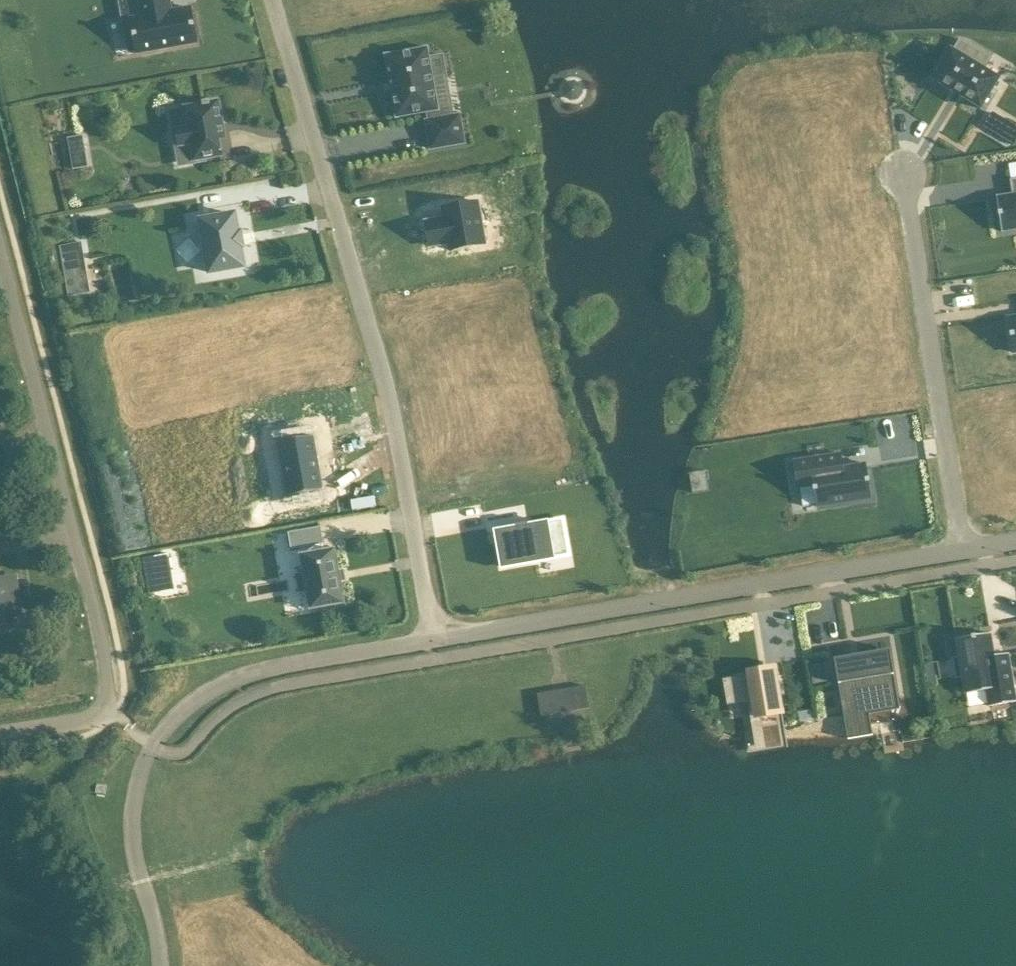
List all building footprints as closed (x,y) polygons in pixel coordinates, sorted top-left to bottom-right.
[(142,16),(131,18),(137,53),(197,42),(191,8),(171,11),(169,0),(140,0),(142,16)] [(981,107),(981,106),(998,77),(983,69),(990,57),(959,39),(952,50),(950,49),(933,77),(932,79),(934,80),(979,106),(978,107),(980,108),(981,107)] [(430,57),(430,56),(428,47),(385,55),(386,57),(396,116),(396,117),(427,112),(428,113),(429,120),(426,120),(426,124),(431,149),(465,143),(460,114),(455,115),(437,118),(435,110),(439,110),(433,75),(446,73),(443,55),(430,57)] [(222,155),(219,139),(224,138),(225,138),(224,134),(223,124),(219,101),(210,102),(210,100),(203,102),(203,103),(185,107),(189,127),(176,129),(179,146),(192,144),(194,160),(207,158),(222,155)] [(984,127),(1015,145),(1015,143),(1015,125),(992,112),(984,127)] [(80,152),(86,151),(83,135),(68,137),(70,153),(73,170),(82,168),(80,152)] [(996,197),(1002,231),(1015,229),(1015,179),(1011,180),(1013,194),(996,197)] [(444,218),(425,222),(430,246),(449,242),(450,250),(485,244),(478,201),(443,208),(444,218)] [(201,221),(210,270),(209,270),(210,272),(211,271),(242,266),(244,266),(244,264),(241,247),(242,247),(243,247),(243,245),(241,234),(241,232),(239,232),(238,233),(235,215),(235,213),(233,214),(202,220),(202,219),(200,220),(201,221)] [(87,267),(82,242),(59,246),(64,271),(87,267)] [(288,494),(287,494),(287,496),(324,489),(324,488),(323,488),(313,437),(315,436),(314,435),(277,442),(278,443),(279,443),(288,494)] [(814,485),(817,506),(819,506),(870,498),(872,498),(867,463),(844,467),(842,453),(793,461),(797,488),(814,485)] [(708,490),(707,480),(700,481),(691,483),(693,493),(696,492),(708,490)] [(496,531),(502,567),(569,555),(563,519),(496,531)] [(321,527),(289,532),(291,548),(323,543),(321,527)] [(311,609),(344,603),(335,549),(301,555),(302,557),(305,573),(297,575),(300,592),(308,590),(311,606),(310,607),(311,609)] [(172,571),(169,553),(143,558),(146,575),(149,593),(160,591),(157,574),(172,571)] [(22,618),(16,573),(0,575),(0,620),(22,618)] [(957,642),(960,661),(955,662),(958,680),(963,679),(966,697),(987,693),(990,709),(1015,705),(1015,699),(1009,656),(995,659),(991,636),(957,642)] [(835,658),(848,737),(850,737),(849,733),(866,730),(862,703),(896,697),(896,698),(896,701),(898,700),(898,697),(893,665),(889,666),(887,654),(837,662),(837,658),(835,658)] [(927,662),(929,685),(940,684),(938,660),(927,662)] [(720,678),(725,704),(750,700),(757,742),(784,738),(774,677),(760,679),(759,672),(720,678)] [(538,690),(540,713),(589,708),(586,685),(538,690)] [(811,709),(798,711),(800,720),(813,718),(811,709)]
